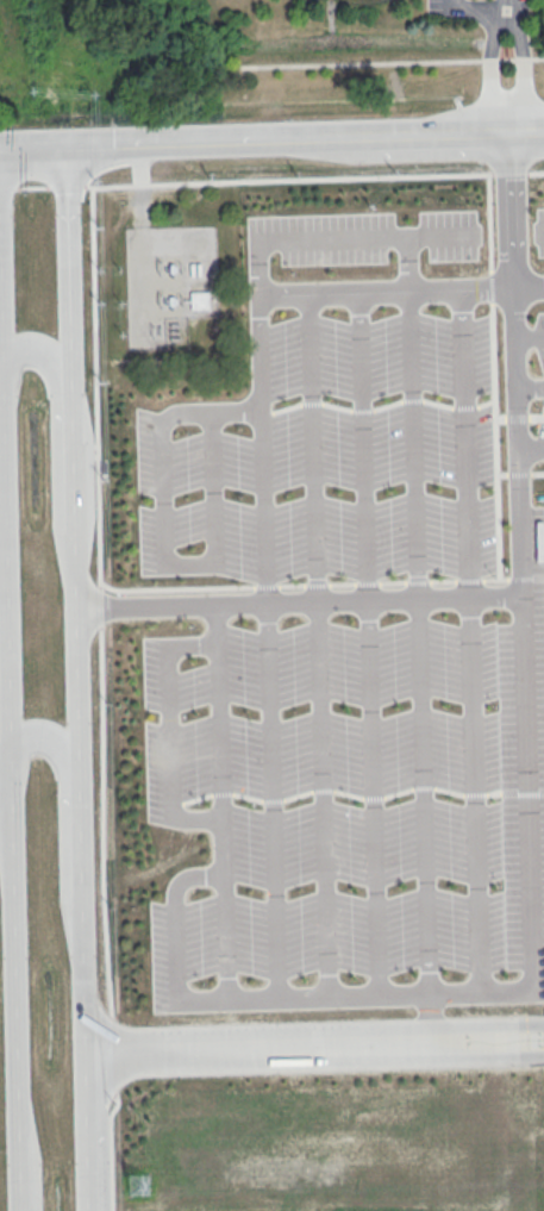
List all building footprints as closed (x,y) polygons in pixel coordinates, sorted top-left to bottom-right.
[(207,309),(207,291),(189,291),(189,309),(207,309)]
